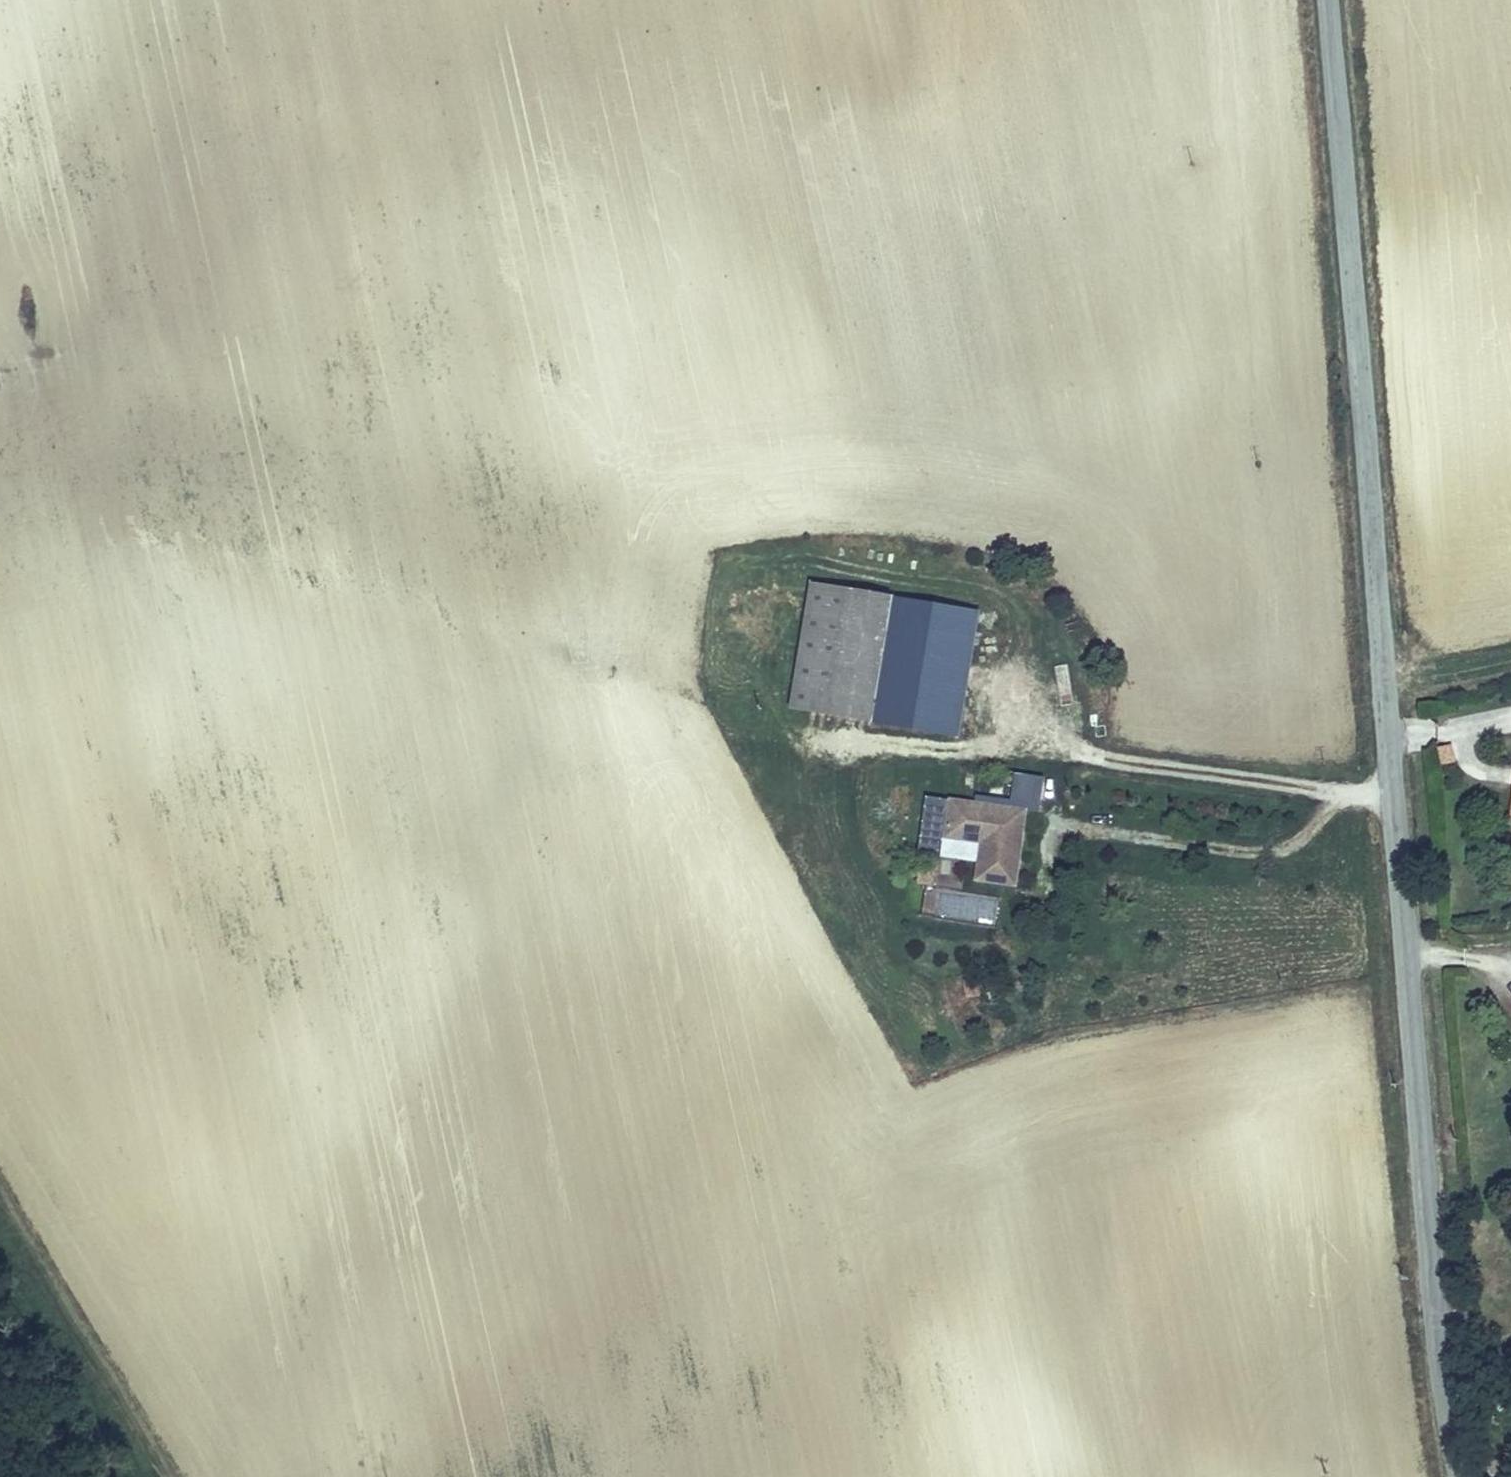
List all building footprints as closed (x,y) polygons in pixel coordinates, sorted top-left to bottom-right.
[(808,585),(786,711),(960,742),(980,613),(808,585)] [(975,865),(973,885),(1017,891),(1028,812),(1039,813),(1044,779),(1014,776),(1012,803),(974,798),(973,804),(948,801),(941,859),(975,865)]
